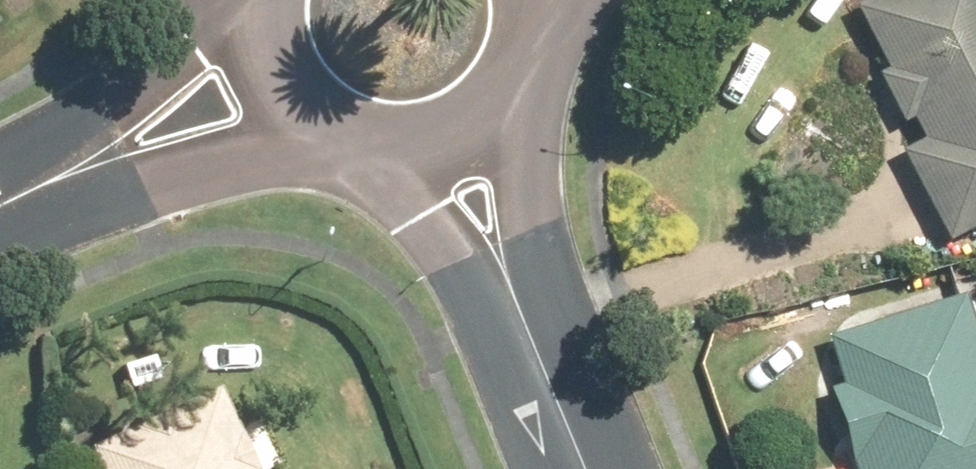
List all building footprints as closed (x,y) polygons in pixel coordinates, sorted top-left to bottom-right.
[(932,261),(975,240),(975,0),(886,0),(847,19),(911,152),(886,164),(932,261)] [(840,468),(975,468),(975,336),(966,301),(804,348),(840,468)] [(229,382),(95,445),(106,468),(270,468),(229,382)]
